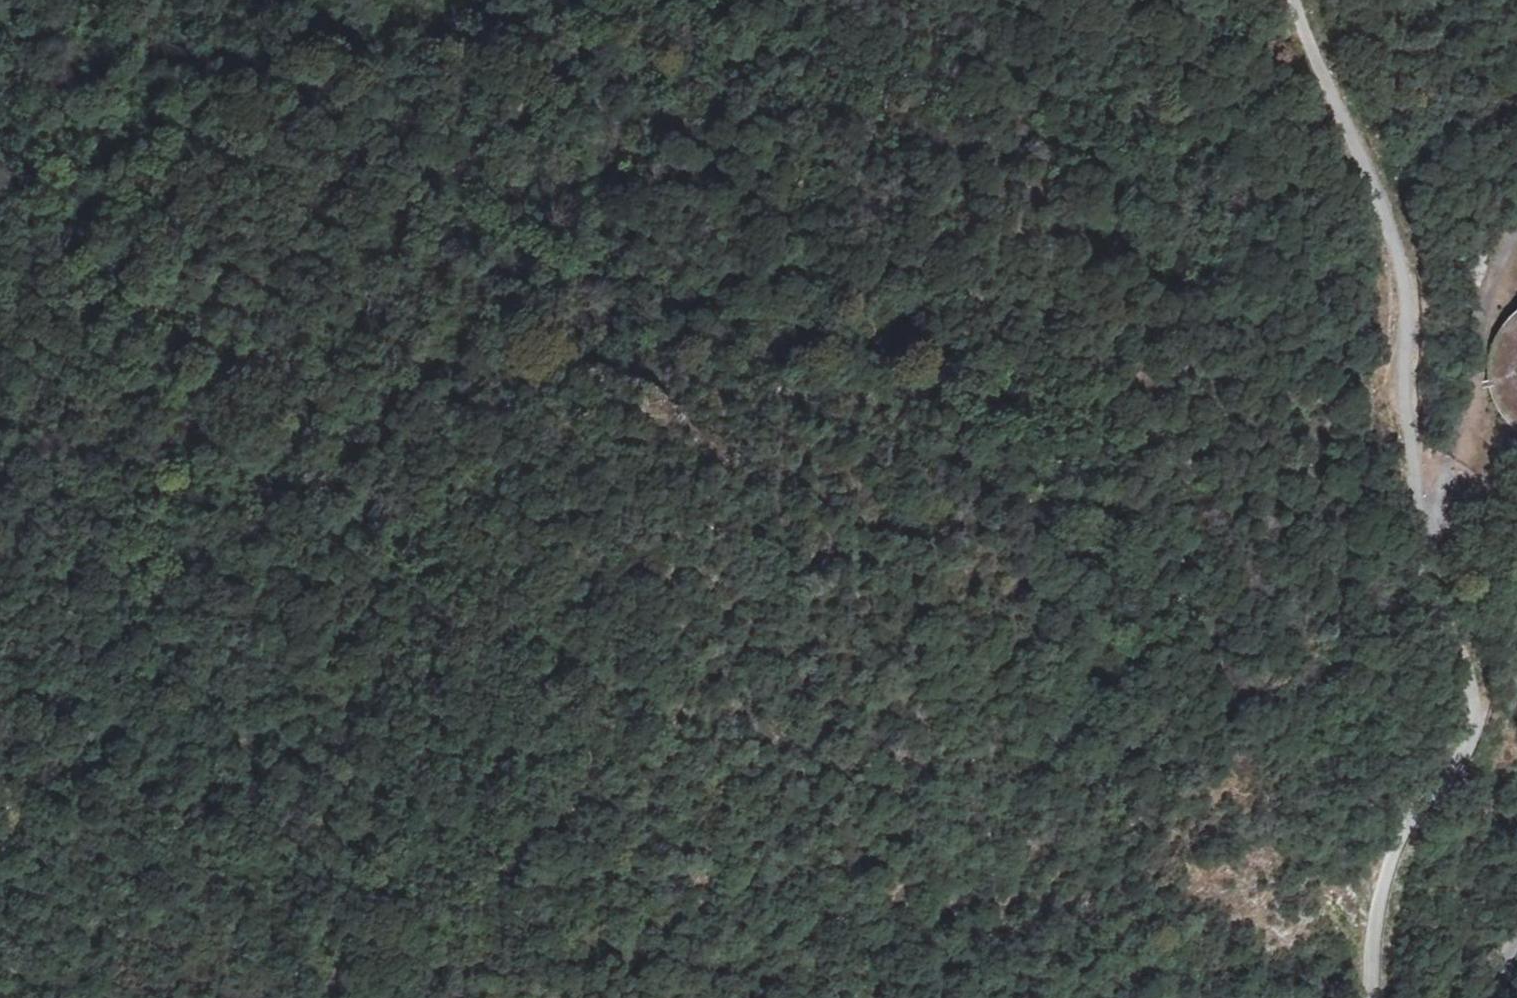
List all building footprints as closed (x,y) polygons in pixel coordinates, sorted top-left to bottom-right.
[(1515,312),(1510,317),(1506,322),(1502,327),(1498,332),(1495,338),(1493,344),(1490,351),(1489,357),(1488,363),(1487,370),(1487,377),(1488,383),(1489,390),(1491,396),(1493,402),(1496,408),(1499,414),(1503,419),(1508,424),(1512,429),(1516,433),(1516,311),(1515,312)]
